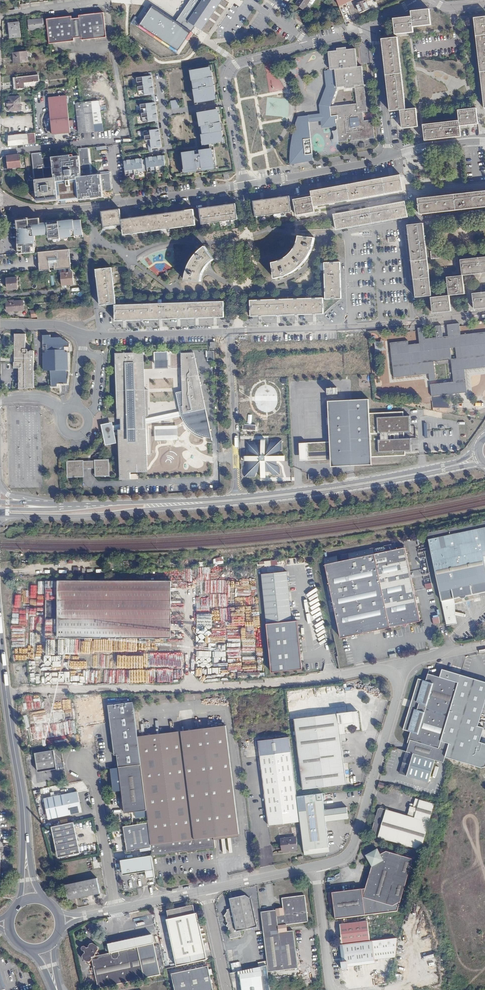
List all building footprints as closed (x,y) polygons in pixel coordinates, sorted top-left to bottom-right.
[(188,22),(203,0),(191,0),(176,22),(191,32),(195,26),(188,22)] [(188,22),(195,26),(201,31),(223,0),(203,0),(188,22)] [(295,5),(305,10),(311,0),(298,0),(295,5)] [(370,9),(366,0),(356,5),(359,14),(370,9)] [(176,22),(153,6),(140,25),(178,51),(191,32),(176,22)] [(411,17),(393,19),(395,34),(413,32),(413,27),(431,25),(429,9),(411,11),(411,17)] [(49,37),(50,45),(75,42),(74,39),(82,38),(82,40),(107,37),(103,11),(78,15),(79,18),(71,19),(71,16),(59,18),(59,20),(57,20),(56,18),(46,20),(49,37)] [(484,108),(484,17),(474,18),(484,108)] [(29,30),(44,29),(43,18),(28,20),(29,30)] [(9,38),(21,36),(19,22),(10,23),(10,27),(8,27),(9,38)] [(397,37),(382,39),(390,111),(400,110),(405,109),(397,37)] [(363,121),(363,112),(367,112),(362,66),(357,67),(355,48),(346,50),(346,47),(337,48),(337,51),(328,51),(330,70),(335,69),(336,87),(345,86),(346,89),(355,88),(356,104),(330,106),(330,113),(331,116),(337,115),(338,119),(336,119),(337,126),(337,128),(338,141),(338,142),(348,141),(347,138),(352,138),(352,140),(375,138),(372,119),(363,121)] [(14,63),(28,62),(27,52),(13,53),(14,63)] [(280,90),(275,62),(265,64),(269,92),(280,90)] [(216,99),(210,68),(189,71),(195,103),(216,99)] [(330,106),(336,87),(335,69),(330,70),(324,71),(326,87),(318,105),(320,113),(308,115),(309,122),(321,121),(322,128),(337,126),(336,119),(338,119),(337,115),(331,116),(330,113),(330,106)] [(39,81),(38,75),(14,78),(16,89),(25,88),(24,83),(39,81)] [(155,93),(152,76),(137,78),(140,96),(155,93)] [(90,88),(99,87),(98,79),(89,80),(90,88)] [(52,135),(70,133),(66,95),(48,97),(52,135)] [(8,111),(20,110),(20,97),(8,97),(8,111)] [(170,101),(172,109),(179,108),(178,100),(170,101)] [(98,101),(80,102),(76,103),(79,133),(94,131),(94,124),(92,111),(100,111),(99,106),(98,101)] [(158,120),(156,103),(141,105),(144,122),(158,120)] [(415,108),(405,109),(400,110),(402,128),(418,126),(415,108)] [(460,126),(478,124),(476,108),(458,110),(459,121),(423,125),(423,129),(425,140),(461,136),(460,126)] [(223,141),(218,109),(197,113),(203,145),(223,141)] [(94,124),(102,124),(100,111),(92,111),(94,124)] [(290,147),(290,165),(313,160),(309,122),(308,115),(296,116),(295,120),(290,147)] [(359,125),(358,117),(350,118),(351,126),(359,125)] [(162,147),(159,129),(145,131),(147,149),(162,147)] [(36,143),(35,133),(28,134),(28,133),(8,135),(8,146),(36,143)] [(33,170),(37,203),(58,200),(79,198),(79,200),(103,197),(103,191),(111,190),(109,173),(91,175),(88,148),(83,148),(78,149),(79,156),(73,157),(73,155),(52,157),(42,158),(42,153),(32,154),(33,170)] [(184,174),(215,169),(211,149),(181,153),(184,174)] [(21,167),(20,155),(7,156),(8,168),(21,167)] [(149,173),(166,170),(164,156),(146,158),(149,173)] [(126,176),(144,173),(142,159),(124,161),(126,176)] [(403,190),(400,176),(400,175),(311,191),(312,197),(294,200),(297,215),(314,212),(314,206),(403,190)] [(418,198),(420,214),(484,207),(484,191),(418,198)] [(289,196),(252,201),(255,217),(292,211),(289,196)] [(408,217),(405,201),(334,214),(337,230),(408,217)] [(237,219),(235,204),(199,209),(202,224),(237,219)] [(121,219),(120,209),(101,212),(103,227),(122,225),(123,235),(195,225),(193,209),(121,219)] [(19,254),(35,253),(35,236),(34,236),(34,235),(49,233),(49,239),(75,236),(74,221),(74,220),(45,223),(44,220),(43,220),(43,218),(18,220),(19,254)] [(75,238),(83,237),(81,220),(74,221),(75,236),(75,238)] [(427,258),(423,223),(407,225),(412,265),(416,297),(431,295),(427,259),(431,259),(439,258),(438,250),(431,251),(431,257),(427,258)] [(313,246),(315,238),(299,236),(298,242),(296,246),(293,251),(291,253),(287,257),(281,260),(276,262),(273,263),(275,278),(284,276),(291,273),(297,269),(301,266),(307,259),(310,253),(313,246)] [(209,264),(214,259),(205,246),(202,248),(197,254),(193,258),(190,263),(188,267),(187,272),(185,281),(201,281),(202,275),(204,271),(206,267),(209,264)] [(71,268),(69,250),(67,250),(68,265),(47,267),(47,258),(52,258),(52,251),(39,252),(40,271),(47,271),(71,268)] [(68,265),(67,250),(52,251),(52,258),(47,258),(47,267),(68,265)] [(462,275),(484,273),(484,257),(460,260),(462,275)] [(341,299),(340,262),(325,262),(326,299),(341,299)] [(100,305),(116,304),(111,268),(96,270),(100,305)] [(74,284),(73,272),(61,273),(62,288),(66,288),(66,285),(74,284)] [(447,277),(449,295),(464,294),(462,275),(447,277)] [(18,289),(17,277),(7,278),(8,289),(18,289)] [(474,308),(474,309),(484,308),(484,292),(472,294),(474,308)] [(449,295),(431,298),(433,313),(451,311),(449,295)] [(323,298),(251,301),(252,316),(323,314),(323,298)] [(23,300),(6,302),(7,312),(24,310),(23,300)] [(225,317),(224,301),(115,305),(116,321),(225,317)] [(459,323),(447,325),(448,336),(443,337),(441,325),(435,326),(436,337),(425,339),(424,327),(418,328),(420,350),(409,352),(408,341),(390,343),(394,378),(424,374),(422,363),(451,359),(453,382),(430,384),(432,396),(467,392),(465,370),(484,367),(484,332),(460,335),(459,323)] [(19,368),(19,389),(34,387),(34,351),(30,350),(30,351),(27,351),(28,349),(25,349),(25,340),(26,341),(26,334),(15,334),(15,336),(14,336),(15,362),(14,362),(14,368),(19,368)] [(51,335),(43,336),(43,345),(47,345),(47,353),(44,353),(45,371),(51,371),(52,387),(59,387),(58,384),(67,384),(68,371),(67,348),(70,348),(69,344),(60,337),(51,337),(51,335)] [(382,344),(383,342),(382,341),(381,340),(380,340),(379,341),(378,342),(377,342),(375,341),(374,341),(374,342),(375,344),(375,346),(376,349),(375,352),(375,353),(376,353),(377,353),(379,351),(381,351),(383,350),(386,350),(387,350),(387,349),(386,348),(384,347),(383,346),(382,344)] [(115,434),(115,432),(104,434),(107,446),(120,443),(121,480),(132,479),(131,473),(148,473),(144,353),(116,354),(119,419),(122,419),(123,431),(120,431),(120,433),(115,434)] [(170,369),(169,353),(156,353),(156,370),(170,369)] [(194,353),(182,353),(183,391),(178,392),(182,415),(186,421),(187,422),(189,425),(195,430),(201,434),(209,436),(211,436),(194,353)] [(262,414),(266,415),(270,415),(274,414),(278,411),(280,407),(281,403),(280,395),(278,391),(275,388),(271,386),(267,385),(263,386),(260,388),(257,391),(255,395),(255,403),(256,407),(258,411),(262,414)] [(299,441),(299,458),(389,455),(389,454),(392,454),(392,455),(397,455),(397,450),(411,450),(410,437),(403,438),(403,431),(410,431),(410,415),(403,415),(403,411),(369,412),(369,399),(328,400),(329,440),(299,441)] [(104,434),(115,432),(113,423),(102,426),(104,434)] [(179,440),(178,426),(155,427),(156,441),(179,440)] [(290,436),(240,438),(242,483),(249,489),(293,483),(290,436)] [(109,460),(68,462),(68,477),(85,476),(84,468),(97,467),(97,476),(109,475),(109,460)] [(440,602),(460,598),(466,597),(484,593),(484,562),(484,558),(484,529),(427,541),(440,602)] [(328,602),(330,613),(334,613),(340,639),(401,626),(407,625),(420,622),(407,563),(404,548),(391,551),(390,545),(347,554),(348,556),(340,557),(341,561),(337,562),(335,556),(322,559),(332,601),(328,602)] [(425,548),(418,550),(422,574),(429,573),(425,548)] [(293,618),(286,568),(261,571),(275,670),(306,666),(299,617),(293,618)] [(172,638),(172,581),(46,581),(46,637),(119,638),(172,638)] [(197,620),(197,633),(205,633),(205,629),(212,629),(212,621),(202,621),(202,620),(197,620)] [(208,634),(207,636),(198,635),(197,641),(210,643),(212,635),(208,634)] [(203,675),(209,675),(209,668),(197,668),(197,681),(207,681),(207,680),(203,680),(203,675)] [(448,680),(459,684),(462,676),(451,672),(448,680)] [(52,673),(52,684),(58,684),(58,681),(65,681),(65,685),(70,685),(70,679),(64,679),(64,674),(58,674),(58,673),(52,673)] [(436,762),(445,764),(450,745),(442,743),(454,700),(459,684),(448,680),(429,674),(427,681),(419,679),(412,701),(414,702),(412,709),(410,708),(404,730),(411,733),(409,740),(412,740),(408,753),(436,762)] [(138,736),(133,702),(108,705),(115,754),(117,754),(119,768),(141,764),(138,736)] [(358,711),(344,713),(340,713),(335,714),(335,715),(295,720),(291,721),(293,733),(291,734),(291,737),(294,737),(295,743),(297,764),(301,786),(302,786),(303,791),(338,786),(345,785),(344,778),(348,778),(347,770),(343,771),(340,750),(339,742),(338,735),(343,735),(342,728),(343,728),(348,728),(354,727),(354,730),(360,730),(358,711)] [(47,725),(46,722),(47,722),(45,713),(33,715),(34,724),(35,724),(36,727),(35,727),(37,740),(68,735),(66,722),(47,725)] [(141,764),(147,810),(148,822),(152,854),(152,855),(185,851),(220,847),(219,837),(240,834),(239,829),(231,767),(226,726),(194,729),(195,738),(183,739),(182,731),(175,732),(176,740),(165,741),(164,733),(138,736),(141,764)] [(195,738),(194,729),(182,731),(183,739),(195,738)] [(175,732),(164,733),(165,741),(176,740),(175,732)] [(269,827),(301,822),(297,798),(296,787),(293,765),(289,738),(258,742),(255,742),(256,749),(259,749),(262,776),(269,827)] [(54,750),(35,753),(38,772),(57,769),(54,750)] [(430,783),(436,762),(408,753),(407,752),(404,761),(407,762),(406,766),(403,765),(400,774),(430,783)] [(119,768),(111,769),(114,792),(122,791),(125,813),(147,810),(141,764),(119,768)] [(48,819),(82,813),(78,792),(44,798),(48,819)] [(321,849),(330,848),(326,822),(348,819),(347,808),(324,811),(322,795),(304,797),(297,798),(301,822),(304,849),(320,846),(321,849)] [(371,836),(422,851),(424,845),(435,805),(421,801),(415,819),(382,809),(378,811),(377,815),(379,817),(376,818),(376,820),(377,822),(375,823),(374,826),(375,828),(373,829),(371,836)] [(51,828),(57,858),(80,854),(73,823),(51,828)] [(146,823),(122,827),(123,835),(123,837),(125,851),(150,847),(146,823)] [(282,845),(297,843),(296,831),(281,832),(282,845)] [(304,849),(305,856),(330,853),(330,848),(321,849),(320,846),(304,849)] [(336,920),(390,913),(389,906),(395,902),(409,859),(387,852),(381,856),(378,850),(370,855),(372,858),(368,860),(373,868),(365,896),(333,900),(336,920)] [(121,860),(122,870),(127,873),(146,871),(146,878),(154,877),(152,855),(121,860)] [(100,893),(97,878),(65,885),(68,900),(100,893)] [(280,911),(261,913),(268,966),(268,972),(302,968),(302,965),(297,930),(290,931),(289,924),(312,922),(308,895),(285,898),(286,911),(280,912),(280,911)] [(229,940),(241,937),(240,931),(256,928),(251,900),(245,896),(229,899),(231,909),(228,909),(223,917),(225,918),(226,923),(227,924),(226,927),(228,929),(227,930),(228,933),(230,934),(230,935),(228,936),(229,940)] [(195,914),(193,905),(167,910),(169,920),(167,920),(173,951),(203,944),(197,914),(195,914)] [(342,945),(371,942),(369,922),(340,925),(342,938),(341,938),(342,945)] [(91,963),(93,962),(99,989),(151,977),(143,938),(108,946),(110,955),(101,957),(100,955),(99,954),(99,953),(99,952),(100,951),(99,948),(93,945),(91,945),(89,948),(90,949),(88,950),(85,948),(84,949),(83,950),(83,951),(85,953),(85,955),(84,955),(83,958),(83,960),(89,964),(91,963)] [(376,960),(392,959),(395,958),(397,945),(398,939),(371,942),(342,945),(344,963),(342,963),(343,970),(349,969),(349,967),(376,964),(376,960)] [(173,979),(176,989),(215,989),(209,966),(172,975),(173,979)]
